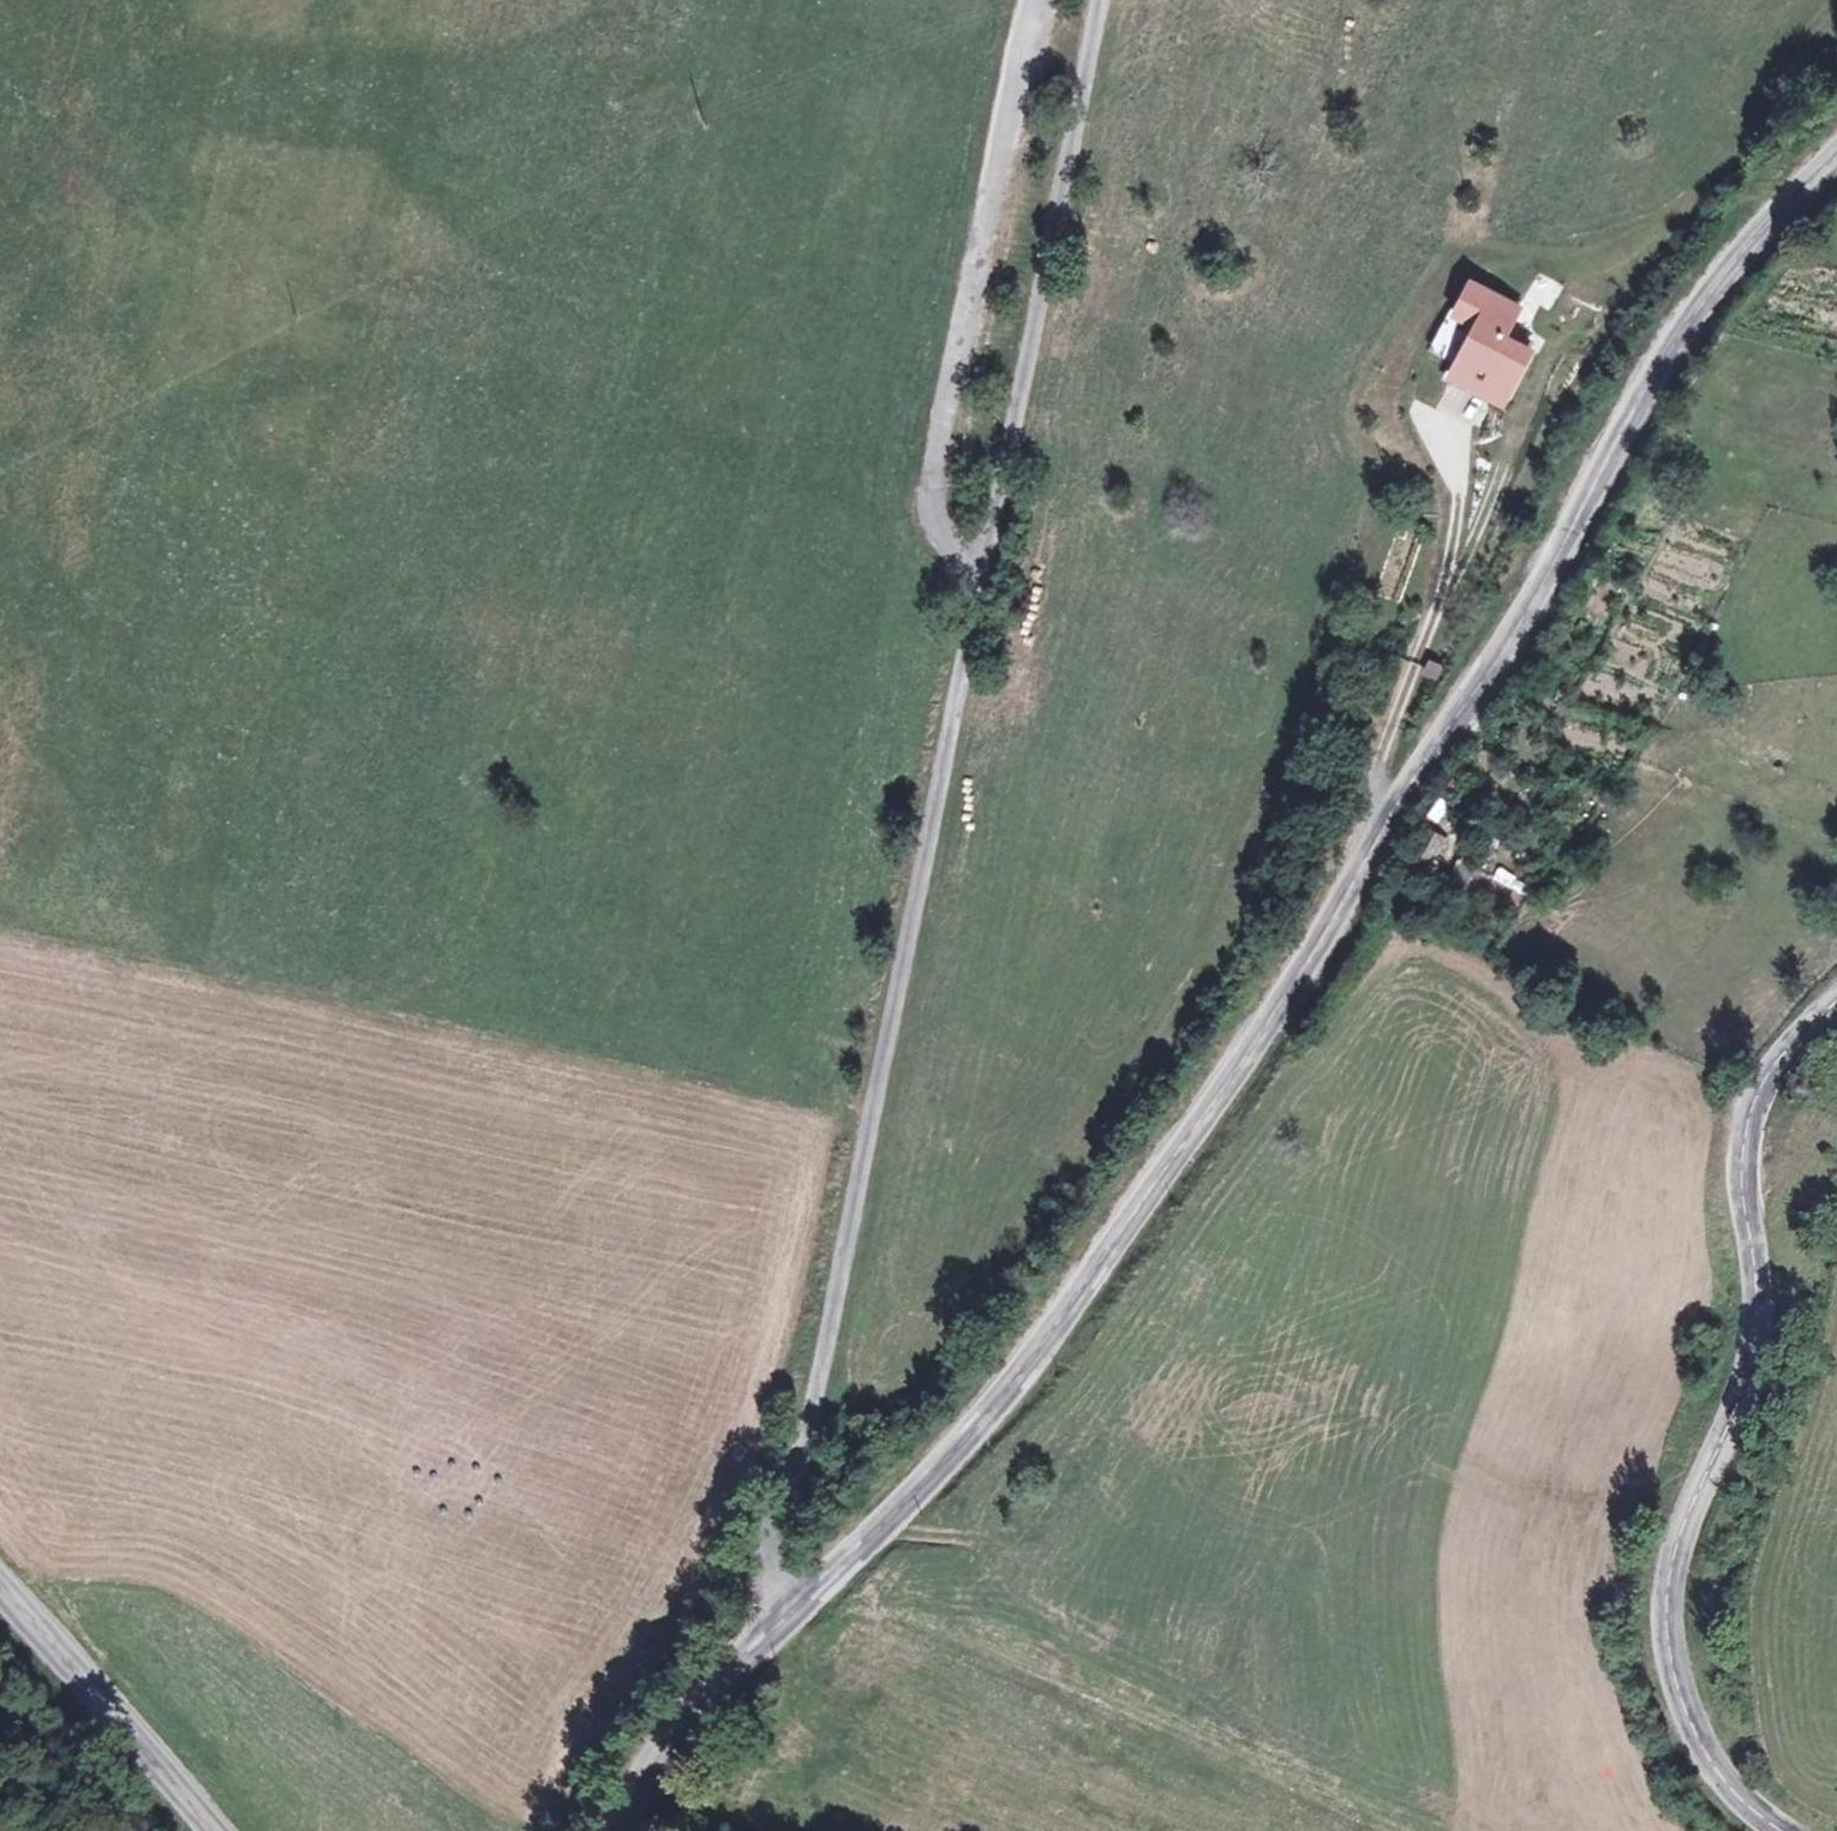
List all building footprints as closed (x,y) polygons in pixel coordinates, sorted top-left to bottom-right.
[(1530,305),(1477,277),(1437,351),(1453,368),(1435,412),(1471,428),(1480,400),(1513,404),(1544,347),(1519,329),(1530,305)] [(1434,868),(1453,848),(1439,834),(1419,855),(1434,868)]
